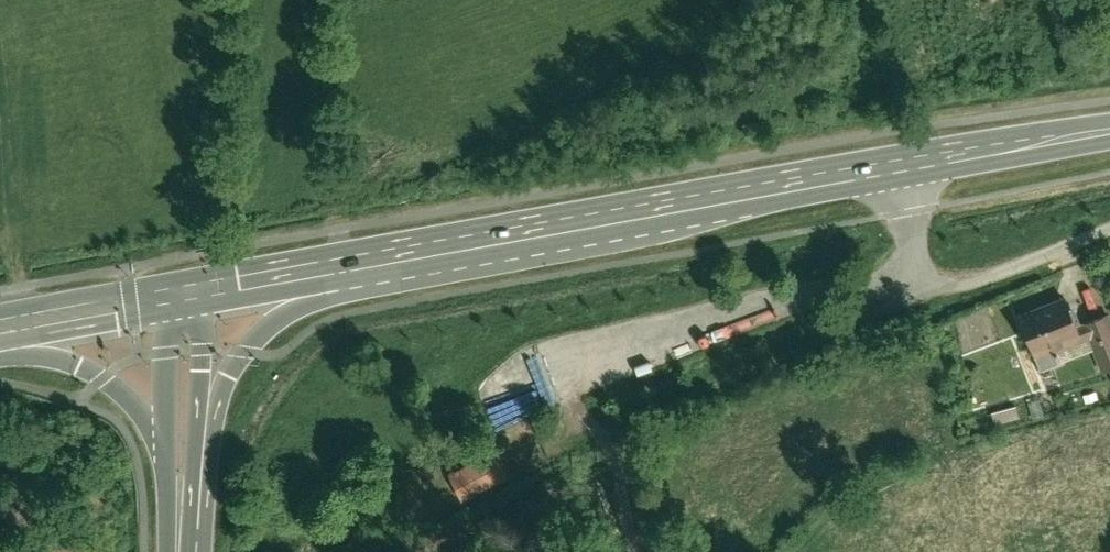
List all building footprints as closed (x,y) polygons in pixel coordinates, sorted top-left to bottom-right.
[(1068,300),(1021,317),(1037,360),(1084,343),(1068,300)] [(1087,330),(1107,384),(1109,383),(1109,321),(1087,330)] [(465,500),(515,479),(503,449),(453,470),(465,500)]
